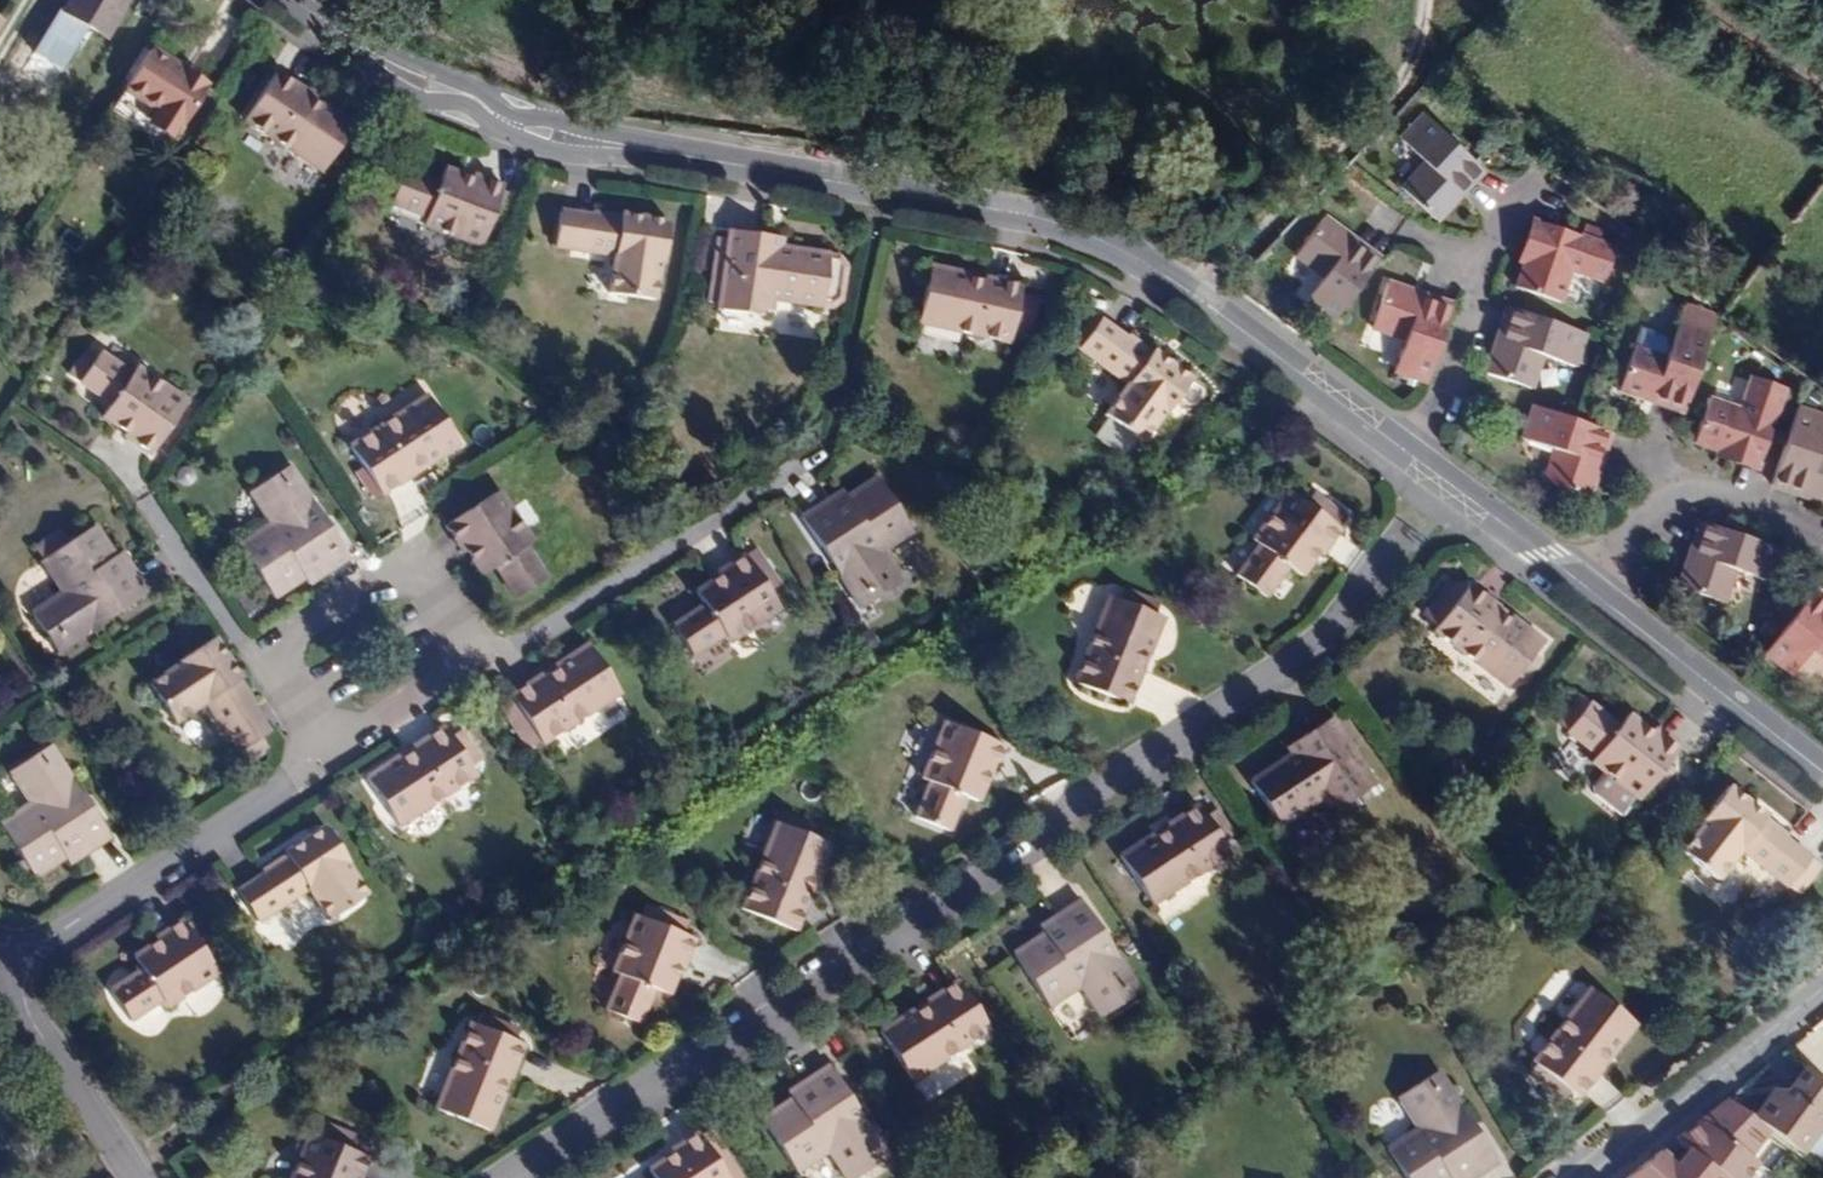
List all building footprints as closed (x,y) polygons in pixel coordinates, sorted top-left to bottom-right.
[(130,0),(69,0),(63,10),(106,37),(130,0)] [(208,85),(180,68),(182,65),(151,47),(125,90),(155,110),(148,122),(175,138),(208,85)] [(354,121),(322,100),(318,105),(307,97),(310,92),(276,71),(243,118),(321,170),(354,121)] [(324,95),(313,88),(310,92),(307,97),(318,105),(322,100),(324,95)] [(1447,199),(1478,167),(1424,113),(1399,138),(1424,163),(1401,187),(1434,220),(1451,203),(1447,199)] [(1451,203),(1482,170),(1478,167),(1447,199),(1451,203)] [(496,202),(500,192),(502,187),(471,174),(470,178),(468,186),(457,182),(460,174),(444,168),(438,182),(405,168),(390,202),(424,217),(421,225),(477,248),(481,239),(489,217),(499,221),(505,206),(496,202)] [(468,186),(470,178),(460,174),(457,182),(468,186)] [(505,206),(510,196),(500,192),(496,202),(505,206)] [(661,265),(668,219),(620,211),(620,213),(619,219),(590,214),(560,209),(554,246),(614,255),(607,292),(652,299),(658,265),(661,265)] [(619,219),(620,213),(591,209),(590,214),(619,219)] [(490,242),(499,221),(489,217),(481,239),(490,242)] [(1333,326),(1378,264),(1344,238),(1347,234),(1325,217),(1297,256),(1325,276),(1304,304),(1333,326)] [(1524,263),(1539,221),(1532,219),(1525,238),(1517,260),(1524,263)] [(1603,281),(1614,248),(1562,230),(1539,221),(1524,263),(1515,287),(1559,302),(1571,270),(1603,281)] [(834,301),(840,267),(833,257),(826,256),(827,254),(782,248),(768,246),(769,236),(728,229),(727,240),(720,280),(708,279),(705,300),(716,302),(715,309),(737,312),(738,306),(760,310),(770,312),(772,301),(817,309),(818,306),(825,307),(834,301)] [(1354,239),(1347,234),(1344,238),(1378,264),(1381,260),(1354,239)] [(782,248),(783,238),(769,236),(768,246),(782,248)] [(720,280),(727,240),(715,238),(708,279),(720,280)] [(1007,343),(1020,286),(984,278),(983,284),(967,280),(968,274),(930,266),(917,323),(1007,343)] [(983,284),(984,278),(968,274),(967,280),(983,284)] [(1428,383),(1452,311),(1412,298),(1414,292),(1388,283),(1373,331),(1404,341),(1394,372),(1428,383)] [(1452,311),(1454,305),(1423,295),(1414,292),(1412,298),(1452,311)] [(759,316),(760,310),(738,306),(737,312),(759,316)] [(1498,352),(1513,309),(1508,307),(1507,310),(1493,350),(1498,352)] [(1572,366),(1584,333),(1513,309),(1498,352),(1493,350),(1485,373),(1529,388),(1541,356),(1572,366)] [(1092,316),(1084,326),(1092,332),(1100,322),(1092,316)] [(1071,344),(1079,350),(1126,385),(1103,415),(1140,443),(1161,415),(1163,416),(1174,401),(1185,409),(1193,408),(1202,396),(1201,387),(1190,379),(1152,350),(1150,353),(1129,337),(1127,340),(1101,320),(1100,322),(1092,332),(1084,326),(1071,344)] [(1685,405),(1710,332),(1679,321),(1668,353),(1636,342),(1620,387),(1644,395),(1645,391),(1685,405)] [(186,401),(136,366),(131,373),(100,352),(97,357),(85,349),(69,372),(80,379),(79,382),(110,403),(101,417),(115,427),(120,421),(129,427),(124,433),(122,435),(150,454),(186,401)] [(1758,464),(1785,388),(1752,377),(1740,409),(1708,399),(1693,443),(1719,452),(1758,464)] [(1683,409),(1685,405),(1645,391),(1644,395),(1683,409)] [(457,442),(426,392),(348,443),(380,492),(410,473),(412,472),(409,467),(420,460),(423,464),(457,442)] [(1590,470),(1604,431),(1532,406),(1525,426),(1521,438),(1554,450),(1543,483),(1586,499),(1596,472),(1590,470)] [(1819,452),(1822,440),(1822,418),(1798,409),(1772,480),(1813,494),(1811,500),(1822,504),(1822,453),(1819,452)] [(124,433),(129,427),(120,421),(115,427),(124,433)] [(1598,464),(1609,435),(1610,432),(1604,431),(1590,470),(1596,472),(1598,464)] [(1758,464),(1719,452),(1717,458),(1756,471),(1758,464)] [(412,472),(423,464),(420,460),(409,467),(412,472)] [(301,484),(289,465),(278,472),(291,492),(301,484)] [(349,555),(330,527),(324,530),(309,508),(315,505),(301,484),(291,492),(278,472),(249,491),(268,522),(238,541),(275,596),(305,576),(316,569),(320,574),(324,571),(349,555)] [(882,553),(911,533),(876,477),(845,496),(833,504),(830,498),(801,517),(821,547),(827,543),(840,565),(835,569),(848,589),(859,582),(871,602),(900,583),(882,553)] [(1813,494),(1772,480),(1770,486),(1811,500),(1813,494)] [(525,545),(532,540),(500,490),(444,526),(461,554),(464,552),(472,547),(477,555),(469,560),(480,576),(494,567),(514,596),(545,576),(525,545)] [(833,504),(845,496),(841,490),(830,498),(833,504)] [(1319,557),(1339,532),(1334,526),(1341,514),(1323,501),(1314,511),(1304,504),(1288,491),(1252,539),(1259,545),(1237,575),(1265,598),(1288,568),(1301,578),(1312,563),(1305,558),(1311,550),(1318,556),(1319,557)] [(1323,501),(1313,493),(1304,504),(1314,511),(1323,501)] [(330,527),(315,505),(309,508),(324,530),(330,527)] [(1689,566),(1704,523),(1699,522),(1698,524),(1684,564),(1689,566)] [(1764,580),(1775,548),(1704,523),(1689,566),(1684,564),(1676,587),(1720,603),(1733,570),(1764,580)] [(150,590),(131,561),(123,567),(116,555),(96,524),(42,559),(61,591),(31,611),(51,640),(71,628),(77,638),(97,625),(94,619),(116,605),(119,611),(150,590)] [(840,565),(827,543),(821,547),(835,569),(840,565)] [(477,555),(472,547),(464,552),(469,560),(477,555)] [(123,567),(131,561),(124,549),(116,555),(123,567)] [(1312,563),(1318,556),(1311,550),(1305,558),(1312,563)] [(762,562),(756,552),(745,559),(751,568),(762,562)] [(767,592),(777,585),(762,562),(751,568),(745,559),(743,555),(717,572),(718,575),(723,583),(714,588),(710,581),(695,591),(704,605),(673,626),(694,656),(725,636),(730,642),(779,610),(767,592)] [(309,582),(320,574),(316,569),(305,576),(309,582)] [(723,583),(718,575),(710,581),(714,588),(723,583)] [(871,602),(859,582),(848,589),(861,608),(871,602)] [(1461,595),(1465,589),(1456,582),(1452,587),(1461,595)] [(1542,641),(1468,585),(1465,589),(1461,595),(1452,587),(1447,583),(1428,610),(1441,620),(1434,630),(1508,686),(1542,641)] [(1148,655),(1163,618),(1155,614),(1144,610),(1149,598),(1123,587),(1118,599),(1109,596),(1073,682),(1128,704),(1142,670),(1136,668),(1142,654),(1148,655)] [(1814,590),(1810,595),(1822,605),(1822,597),(1814,590)] [(1810,595),(1763,655),(1791,677),(1814,648),(1822,655),(1822,605),(1810,595)] [(97,625),(119,611),(116,605),(94,619),(97,625)] [(77,638),(71,628),(51,640),(57,651),(77,638)] [(252,705),(235,681),(242,677),(244,677),(216,635),(176,661),(178,665),(149,683),(174,722),(207,701),(238,750),(245,745),(251,754),(264,745),(259,736),(268,731),(252,705)] [(543,744),(620,693),(589,644),(557,665),(560,670),(547,678),(544,673),(535,679),(511,695),(517,705),(505,713),(524,742),(536,734),(541,741),(543,744)] [(560,670),(557,665),(544,673),(547,678),(560,670)] [(258,701),(242,677),(235,681),(252,705),(255,703),(258,701)] [(1682,747),(1658,728),(1655,731),(1632,712),(1621,725),(1582,694),(1562,720),(1571,728),(1566,734),(1596,758),(1591,763),(1639,801),(1682,747)] [(514,701),(502,709),(505,713),(517,705),(514,701)] [(1377,784),(1333,717),(1285,749),(1289,755),(1249,780),(1281,829),(1321,803),(1326,811),(1334,805),(1338,810),(1377,784)] [(1571,728),(1562,720),(1557,727),(1566,734),(1571,728)] [(991,778),(1003,748),(943,722),(920,777),(928,781),(914,816),(948,831),(963,796),(977,802),(984,785),(976,782),(980,773),(988,776),(991,778)] [(475,775),(470,768),(483,759),(469,738),(456,746),(450,737),(443,726),(411,747),(414,751),(401,759),(399,755),(366,776),(398,826),(475,775)] [(456,746),(469,738),(463,728),(450,737),(456,746)] [(536,734),(524,742),(528,749),(541,741),(536,734)] [(64,764),(52,744),(41,751),(53,771),(64,764)] [(244,759),(251,754),(245,745),(238,750),(244,759)] [(401,759),(414,751),(411,747),(399,755),(401,759)] [(111,836),(92,807),(85,811),(71,789),(77,784),(64,764),(53,771),(41,751),(10,771),(30,801),(0,820),(36,875),(66,856),(78,848),(82,855),(111,836)] [(984,785),(988,776),(980,773),(976,782),(984,785)] [(92,807),(77,784),(71,789),(85,811),(92,807)] [(1787,838),(1765,819),(1766,817),(1731,788),(1705,822),(1708,824),(1685,853),(1716,879),(1741,850),(1785,885),(1787,885),(1794,876),(1805,884),(1820,866),(1786,839),(1787,838)] [(1151,905),(1230,854),(1198,806),(1121,857),(1151,905)] [(816,883),(830,847),(820,842),(824,832),(803,823),(799,833),(775,822),(741,908),(796,931),(809,898),(803,894),(809,880),(816,883)] [(367,895),(348,866),(350,864),(325,826),(284,852),(285,853),(288,857),(263,874),(238,891),(258,920),(307,887),(329,920),(367,895)] [(830,847),(835,836),(824,832),(820,842),(830,847)] [(70,863),(82,855),(78,848),(66,856),(70,863)] [(288,857),(285,853),(261,869),(263,874),(288,857)] [(1805,884),(1794,876),(1787,885),(1797,893),(1805,884)] [(809,898),(816,883),(809,880),(803,894),(809,898)] [(1127,971),(1079,899),(1039,925),(1045,933),(1014,954),(1049,1008),(1080,988),(1100,1019),(1131,998),(1118,978),(1127,971)] [(643,905),(638,917),(646,920),(651,909),(643,905)] [(638,917),(633,915),(611,971),(619,975),(604,1010),(638,1024),(654,988),(668,994),(675,977),(667,975),(670,965),(678,968),(682,969),(694,939),(682,934),(672,930),(676,919),(651,909),(646,920),(638,917)] [(676,919),(672,930),(682,934),(686,923),(676,919)] [(217,974),(182,920),(155,937),(157,939),(162,946),(153,952),(148,945),(133,956),(141,969),(111,990),(130,1020),(162,1000),(167,1006),(217,974)] [(153,952),(162,946),(157,939),(148,945),(153,952)] [(675,977),(678,968),(670,965),(667,975),(675,977)] [(1141,992),(1127,971),(1118,978),(1131,998),(1141,992)] [(989,1029),(959,982),(881,1033),(912,1080),(989,1029)] [(1578,1097),(1635,1024),(1591,988),(1533,1062),(1536,1065),(1528,1075),(1563,1102),(1571,1092),(1578,1097)] [(509,1081),(524,1045),(514,1040),(503,1035),(508,1024),(480,1012),(475,1024),(470,1022),(435,1107),(489,1131),(503,1096),(498,1094),(504,1079),(509,1081)] [(514,1040),(519,1028),(508,1024),(503,1035),(514,1040)] [(828,1065),(787,1091),(793,1100),(763,1119),(797,1171),(827,1152),(844,1177),(857,1177),(879,1164),(864,1142),(874,1136),(828,1065)] [(1805,1070),(1778,1105),(1769,1097),(1752,1119),(1770,1133),(1799,1154),(1804,1147),(1822,1122),(1822,1084),(1805,1070)] [(1452,1094),(1438,1071),(1427,1078),(1442,1099),(1452,1094)] [(1452,1094),(1442,1099),(1427,1078),(1395,1098),(1416,1130),(1386,1150),(1404,1177),(1477,1177),(1497,1165),(1452,1094)] [(503,1096),(509,1081),(504,1079),(498,1094),(503,1096)] [(1679,1138),(1690,1147),(1697,1153),(1730,1177),(1748,1177),(1760,1162),(1753,1157),(1769,1132),(1752,1119),(1726,1099),(1679,1138)] [(370,1157),(365,1155),(348,1148),(351,1139),(353,1135),(325,1123),(319,1137),(309,1133),(289,1177),(361,1177),(370,1157)] [(697,1132),(669,1149),(672,1153),(648,1168),(654,1177),(727,1177),(697,1132)] [(888,1158),(874,1136),(864,1142),(879,1164),(888,1158)] [(365,1155),(368,1146),(351,1139),(348,1148),(365,1155)] [(1676,1158),(1683,1164),(1697,1153),(1690,1147),(1676,1158)] [(1697,1153),(1683,1164),(1676,1158),(1664,1149),(1627,1177),(1730,1177),(1697,1153)]
